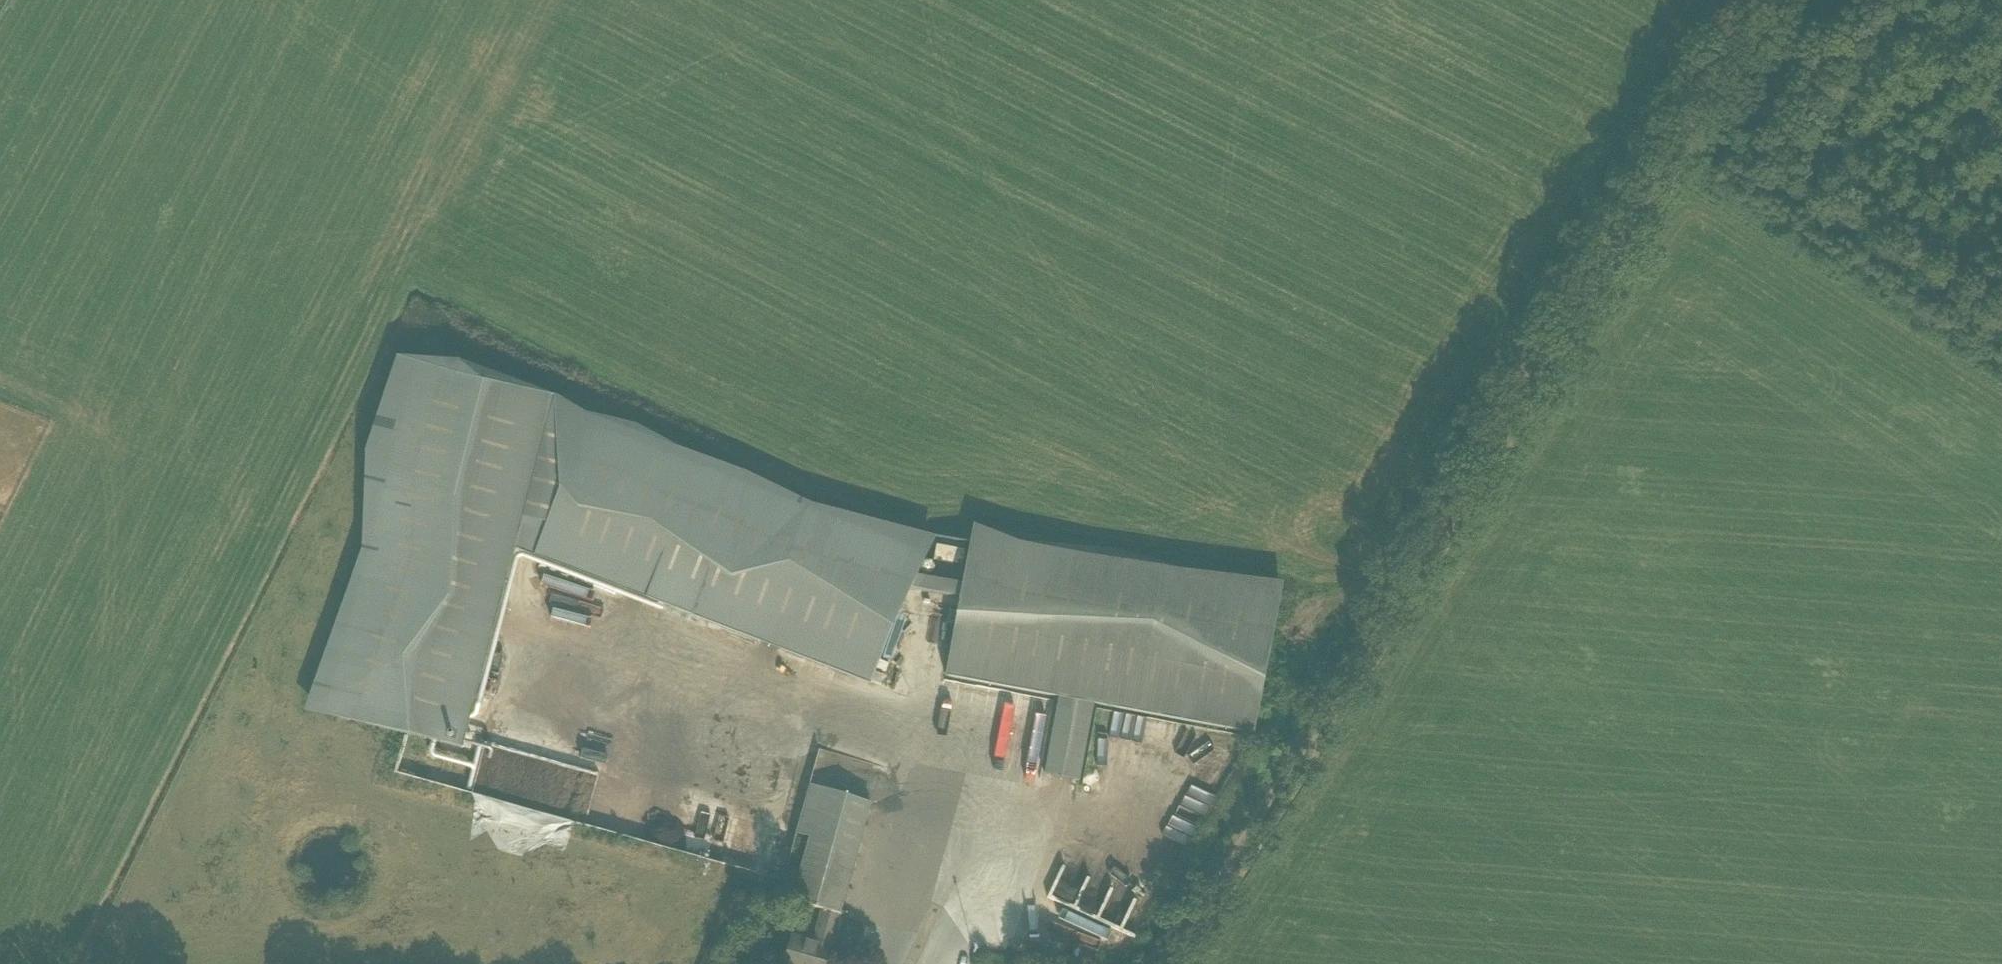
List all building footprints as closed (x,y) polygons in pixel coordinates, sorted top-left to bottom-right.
[(464,746),(515,549),(548,411),(552,401),(416,365),(327,711),(464,746)] [(911,580),(959,599),(970,542),(934,536),(919,552),(587,421),(548,411),(515,549),(870,685),(911,580)] [(1058,697),(1044,774),(1079,781),(1093,704),(1254,734),(1280,592),(972,534),(945,676),(1058,697)] [(1194,747),(1198,729),(1118,712),(1113,733),(1110,733),(1105,758),(1144,766),(1150,737),(1194,747)] [(584,823),(598,771),(480,741),(467,793),(584,823)] [(828,958),(872,803),(822,789),(810,786),(797,834),(809,837),(800,869),(791,900),(790,902),(823,911),(814,946),(792,940),(790,949),(785,963),(827,963),(828,958)] [(1122,954),(1156,888),(1133,877),(1122,898),(1119,897),(1096,941),(1122,954)] [(1088,933),(1036,910),(1020,946),(1060,963),(1074,963),(1088,933)]
